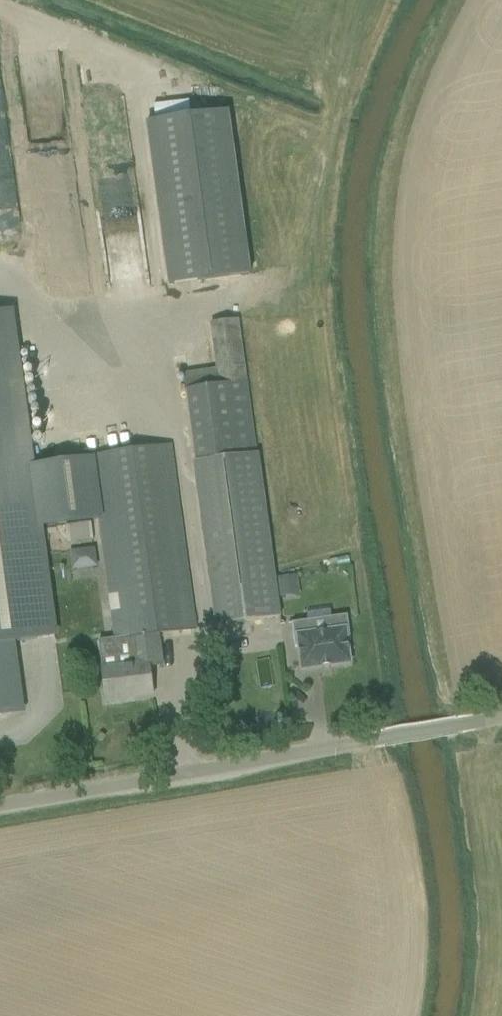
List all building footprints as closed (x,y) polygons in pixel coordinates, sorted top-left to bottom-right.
[(249,275),(227,112),(146,123),(169,286),(249,275)] [(184,373),(218,626),(276,618),(236,321),(209,324),(214,369),(184,373)] [(171,446),(34,464),(42,524),(98,516),(114,639),(111,639),(111,640),(98,642),(102,670),(106,702),(124,700),(124,697),(152,693),(148,668),(163,666),(158,634),(195,629),(171,446)] [(296,576),(279,579),(281,597),(299,595),(296,576)] [(308,621),(291,623),(295,649),(298,648),(301,670),(322,668),(329,667),(350,664),(347,641),(350,641),(347,616),(330,618),(329,611),(307,614),(308,621)] [(14,642),(0,644),(0,716),(1,715),(2,715),(3,715),(3,714),(4,714),(5,714),(5,713),(6,713),(7,712),(8,712),(9,711),(10,710),(11,710),(11,709),(12,709),(12,708),(13,708),(14,708),(14,707),(15,707),(15,706),(16,706),(16,705),(17,705),(17,704),(18,703),(19,702),(19,701),(20,701),(20,700),(21,699),(21,698),(14,642)]
